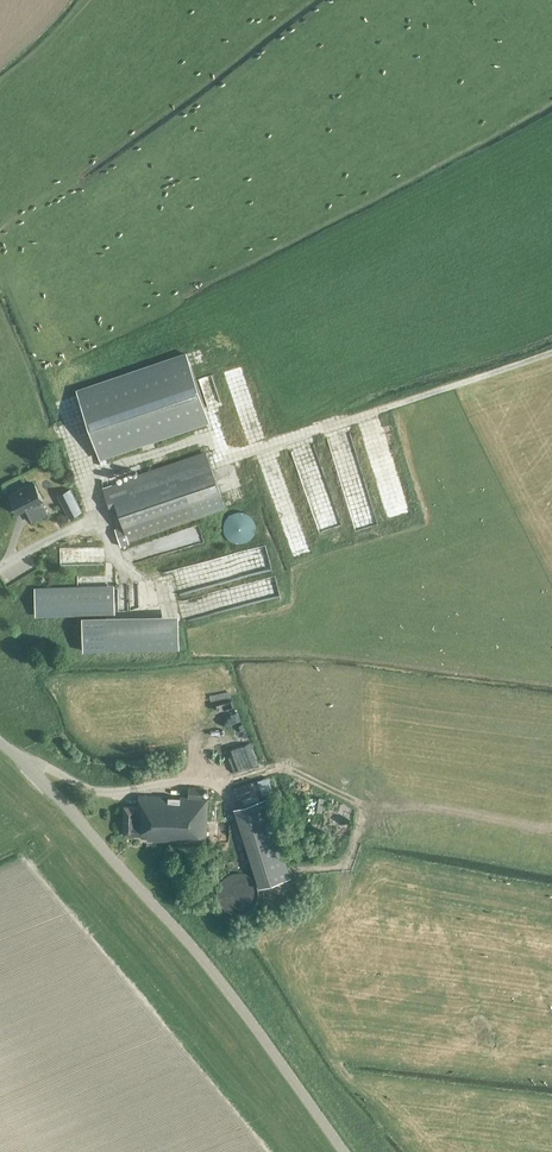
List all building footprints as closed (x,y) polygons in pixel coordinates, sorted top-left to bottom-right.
[(77,390),(99,456),(208,419),(186,353),(77,390)] [(206,454),(157,470),(177,523),(224,508),(206,454)] [(240,486),(239,486),(242,495),(254,492),(248,466),(236,469),(240,486)] [(157,470),(102,488),(111,516),(118,514),(122,526),(114,529),(118,542),(177,523),(157,470)] [(289,539),(301,535),(286,492),(279,472),(274,473),(277,483),(275,484),(280,499),(274,501),(276,506),(283,504),(286,514),(282,515),(284,521),(283,522),(289,539)] [(9,495),(18,512),(27,507),(29,512),(27,512),(32,521),(47,513),(40,500),(42,499),(33,482),(26,486),(25,485),(16,489),(17,491),(9,495)] [(330,514),(329,507),(327,507),(326,501),(314,502),(317,524),(325,523),(324,515),(330,514)] [(255,528),(255,527),(255,525),(255,524),(255,522),(254,521),(254,520),(253,519),(252,517),(251,516),(250,515),(249,514),(248,513),(247,513),(246,512),(245,511),(243,511),(242,511),(240,511),(239,510),(238,510),(236,511),(235,511),(233,511),(232,512),(231,513),(230,513),(229,514),(227,515),(227,516),(226,517),(225,519),(224,520),(224,521),(223,522),(223,524),(223,525),(223,527),(223,528),(223,529),(223,531),(224,532),(224,534),(225,535),(226,536),(227,537),(227,538),(229,539),(230,540),(231,541),(232,541),(233,542),(235,542),(236,543),(239,543),(240,543),(242,543),(243,542),(245,542),(246,541),(247,541),(248,540),(249,539),(250,538),(251,537),(252,536),(253,535),(254,534),(254,532),(255,531),(255,529),(255,528)] [(150,538),(154,552),(195,541),(192,527),(150,538)] [(166,572),(170,592),(264,572),(260,552),(166,572)] [(270,577),(255,580),(259,598),(274,594),(270,577)] [(251,581),(180,596),(183,612),(254,597),(251,581)] [(34,589),(35,613),(114,611),(113,586),(34,589)] [(81,617),(82,650),(181,648),(180,615),(81,617)] [(248,746),(216,748),(217,773),(249,771),(248,746)] [(272,788),(268,776),(233,787),(237,799),(261,792),(261,791),(272,788)] [(123,806),(122,834),(146,835),(146,839),(205,841),(207,796),(201,796),(202,786),(188,785),(187,795),(146,794),(146,795),(137,795),(136,806),(123,806)] [(233,808),(258,886),(290,876),(265,797),(233,808)] [(348,818),(350,811),(341,808),(338,815),(348,818)] [(217,890),(217,892),(217,894),(217,895),(217,897),(218,899),(219,900),(219,902),(220,903),(221,905),(223,906),(224,907),(225,908),(227,909),(228,910),(230,911),(232,911),(234,912),(235,912),(237,912),(239,912),(241,912),(242,911),(244,911),(246,910),(247,909),(249,908),(250,907),(251,906),(253,905),(254,903),(255,902),(255,900),(256,899),(257,897),(257,895),(257,894),(257,892),(257,890),(257,888),(257,887),(256,885),(255,883),(255,882),(254,880),(253,879),(251,877),(250,876),(249,875),(247,874),(246,873),(244,873),(242,872),(241,872),(239,872),(237,871),(235,872),(234,872),(232,872),(230,873),(228,873),(227,874),(225,875),(224,876),(223,877),(221,879),(220,880),(219,882),(219,883),(218,885),(217,887),(217,888),(217,890)]
